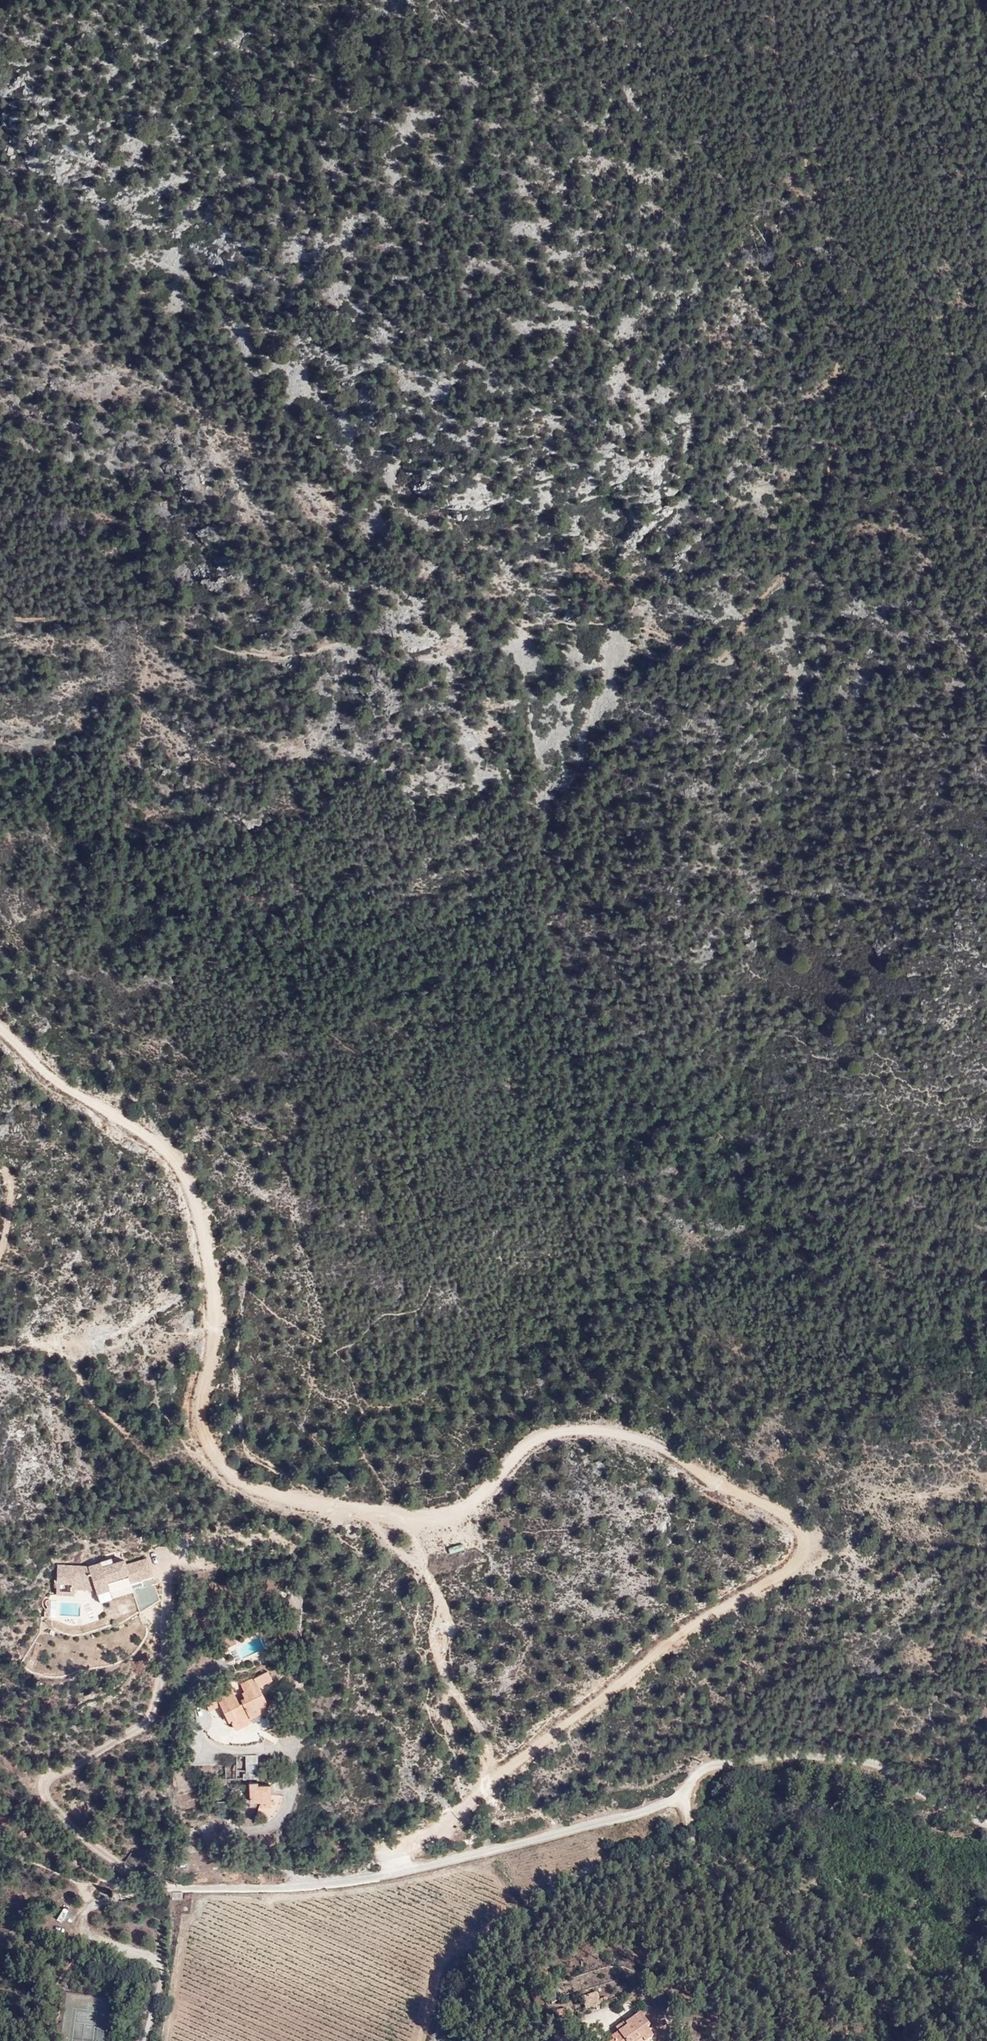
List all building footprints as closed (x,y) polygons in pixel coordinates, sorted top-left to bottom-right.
[(450,1554),(464,1549),(462,1542),(447,1548),(450,1554)] [(123,1591),(143,1585),(144,1585),(139,1569),(118,1576),(117,1571),(106,1574),(96,1577),(94,1571),(79,1576),(49,1574),(48,1592),(67,1593),(67,1599),(87,1599),(89,1606),(102,1603),(100,1593),(121,1587),(123,1591)] [(96,1577),(106,1574),(104,1569),(94,1571),(96,1577)] [(48,1604),(67,1604),(67,1599),(67,1593),(48,1592),(48,1604)] [(102,1603),(89,1606),(91,1612),(104,1608),(102,1603)] [(212,1644),(217,1656),(228,1651),(223,1639),(212,1644)] [(267,1660),(264,1664),(269,1668),(273,1664),(267,1660)] [(213,1715),(225,1740),(241,1732),(239,1727),(249,1722),(251,1727),(255,1725),(260,1722),(256,1715),(259,1714),(251,1698),(265,1690),(259,1679),(233,1693),(236,1698),(232,1701),(237,1710),(231,1713),(223,1698),(197,1712),(202,1720),(213,1715)] [(219,1750),(248,1749),(241,1732),(225,1740),(210,1748),(219,1750)] [(250,1788),(251,1764),(237,1763),(236,1788),(250,1788)] [(262,1814),(262,1805),(262,1797),(262,1793),(250,1792),(250,1790),(240,1790),(240,1809),(251,1810),(251,1814),(262,1814)] [(574,2001),(578,2012),(593,2007),(589,1996),(574,2001)] [(654,2033),(657,2031),(651,2022),(662,2015),(656,2008),(648,2014),(650,2017),(633,2028),(632,2026),(623,2032),(626,2036),(619,2040),(660,2040),(654,2033)] [(549,2014),(550,2023),(562,2021),(560,2012),(549,2014)]
